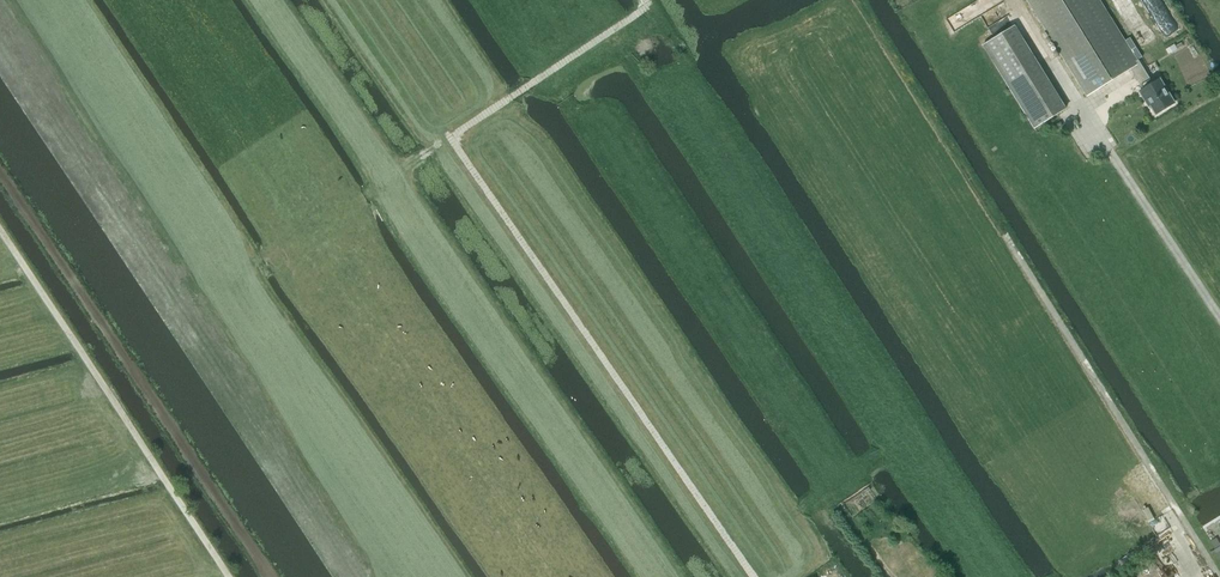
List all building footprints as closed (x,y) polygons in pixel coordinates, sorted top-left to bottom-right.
[(1097,0),(1030,0),(1088,95),(1130,69),(1143,89),(1139,91),(1145,101),(1147,100),(1156,114),(1174,103),(1159,79),(1153,83),(1138,59),(1135,61),(1097,0)] [(1066,109),(1015,26),(983,45),(1034,128),(1066,109)] [(1174,44),(1168,48),(1171,53),(1177,49),(1174,44)]
